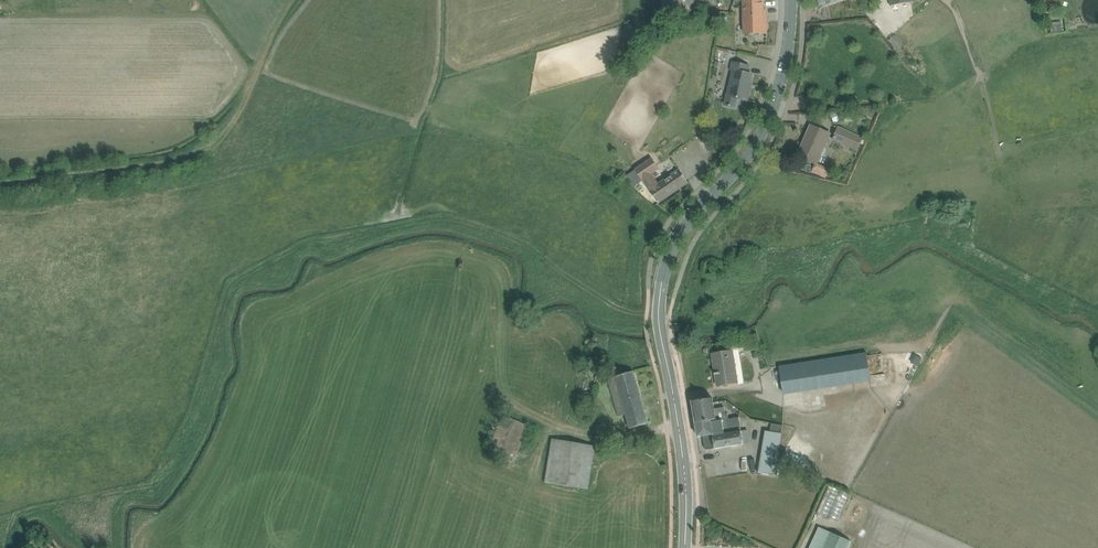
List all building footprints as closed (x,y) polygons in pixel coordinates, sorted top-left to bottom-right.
[(676,17),(718,4),(717,0),(671,0),(676,17)] [(744,34),(767,33),(766,23),(764,23),(763,0),(743,0),(744,34)] [(1053,15),(1058,9),(1053,4),(1047,11),(1053,15)] [(1061,22),(1050,23),(1051,31),(1062,30),(1061,22)] [(887,34),(883,38),(891,48),(896,44),(887,34)] [(709,58),(724,59),(725,49),(710,49),(709,58)] [(729,71),(733,72),(728,96),(726,96),(724,104),(737,107),(739,98),(748,100),(750,88),(749,88),(752,74),(747,73),(749,66),(738,64),(732,62),(729,71)] [(845,119),(841,109),(836,110),(839,121),(845,119)] [(834,110),(825,113),(828,122),(837,119),(834,110)] [(830,134),(821,130),(811,126),(805,138),(807,139),(799,156),(816,164),(830,134)] [(863,137),(840,127),(835,139),(858,149),(863,137)] [(679,170),(670,176),(658,184),(652,175),(660,169),(653,158),(636,170),(658,203),(688,183),(679,170)] [(820,178),(824,169),(810,162),(806,172),(820,178)] [(716,387),(737,383),(732,350),(710,353),(716,387)] [(871,382),(866,351),(774,365),(778,396),(871,382)] [(625,429),(648,423),(633,370),(610,377),(625,429)] [(712,447),(751,442),(749,428),(740,429),(738,417),(730,419),(728,406),(713,408),(711,397),(690,400),(695,436),(710,434),(712,447)] [(530,425),(502,412),(484,450),(512,464),(530,425)] [(776,471),(781,431),(766,429),(761,468),(776,471)] [(587,490),(598,443),(559,434),(548,481),(587,490)] [(626,457),(636,460),(639,450),(629,448),(626,457)] [(525,473),(529,459),(521,457),(518,471),(525,473)] [(634,466),(634,483),(647,484),(647,466),(634,466)] [(814,547),(844,547),(850,535),(825,523),(814,547)]
